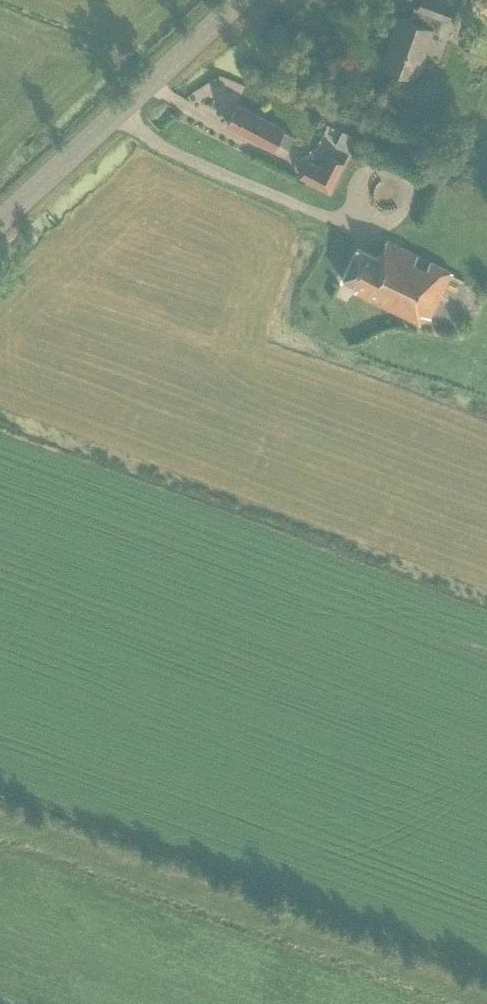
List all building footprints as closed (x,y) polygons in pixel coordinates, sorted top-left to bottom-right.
[(400,16),(383,65),(415,76),(430,29),(438,31),(443,18),(448,20),(454,4),(441,0),(421,0),(417,10),(418,11),(415,21),(400,16)] [(236,104),(226,124),(272,147),(275,141),(287,147),(293,136),(281,130),(282,128),(236,104)] [(342,148),(351,134),(339,126),(330,140),(342,148)] [(300,178),(330,193),(345,163),(327,154),(321,167),(309,161),(300,178)] [(378,257),(357,247),(341,279),(357,287),(354,292),(418,323),(422,314),(430,318),(453,272),(430,261),(427,267),(414,261),(418,254),(387,239),(378,257)]
